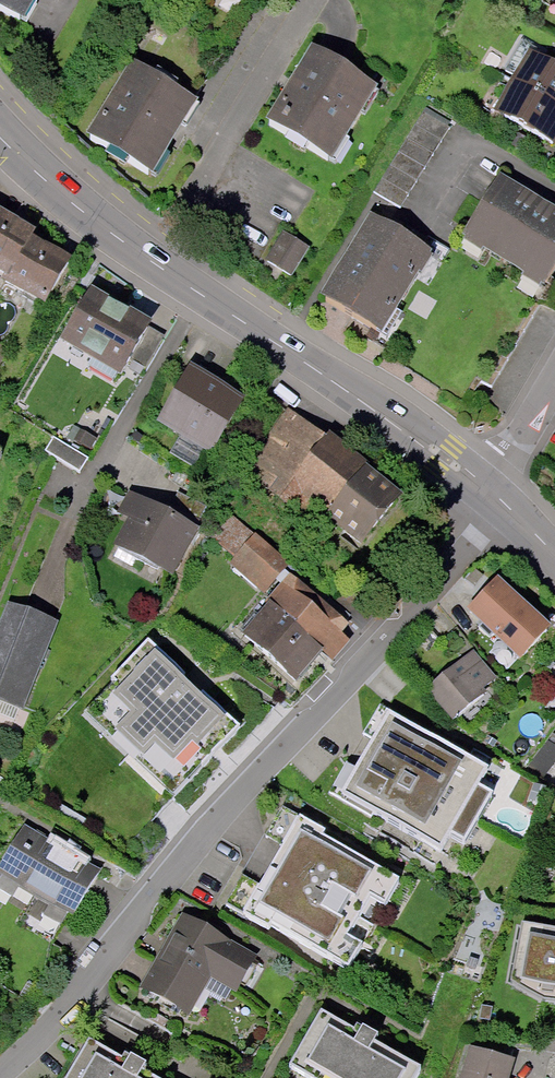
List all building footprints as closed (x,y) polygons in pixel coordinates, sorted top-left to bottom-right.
[(23,28),(37,0),(0,0),(0,16),(23,28)] [(267,127),(330,166),(376,93),(313,54),(267,127)] [(554,145),(554,76),(522,57),(488,117),(551,153),(554,145)] [(125,65),(81,140),(147,180),(191,104),(125,65)] [(459,241),(540,290),(554,266),(554,220),(495,183),(459,241)] [(374,340),(427,257),(366,217),(312,301),(374,340)] [(0,222),(0,288),(35,309),(62,267),(25,244),(28,239),(0,222)] [(279,237),(263,265),(288,279),(304,251),(279,237)] [(86,295),(55,349),(115,383),(146,330),(86,295)] [(205,458),(237,404),(187,374),(155,428),(205,458)] [(322,447),(285,419),(243,475),(295,514),(304,502),(321,514),(312,526),(356,559),(402,498),(326,441),(322,447)] [(86,463),(51,442),(42,455),(77,476),(86,463)] [(219,496),(180,472),(159,506),(198,530),(219,496)] [(109,548),(167,580),(193,533),(135,501),(109,548)] [(254,533),(233,514),(212,538),(234,558),(229,563),(263,594),(291,563),(256,531),(254,533)] [(289,573),(240,631),(297,679),(322,651),(332,660),(350,639),(342,631),(349,623),(289,573)] [(466,616),(518,664),(545,634),(493,587),(466,616)] [(24,710),(58,626),(4,605),(0,614),(0,701),(24,710)] [(240,724),(148,638),(111,677),(119,685),(112,693),(131,710),(115,726),(144,754),(155,742),(174,759),(192,740),(210,756),(240,724)] [(497,681),(472,652),(420,697),(444,726),(497,681)] [(496,781),(379,716),(328,808),(445,873),(496,781)] [(286,815),(232,912),(347,976),(401,879),(286,815)] [(96,878),(22,833),(0,869),(0,882),(68,924),(96,878)] [(507,920),(496,983),(526,1006),(554,1010),(554,930),(507,920)] [(141,990),(193,1018),(212,983),(237,997),(256,963),(178,921),(141,990)] [(299,1077),(418,1077),(421,1073),(321,1015),(288,1072),(299,1077)] [(89,1043),(69,1077),(148,1077),(89,1043)] [(465,1053),(459,1077),(506,1077),(510,1065),(465,1053)]
